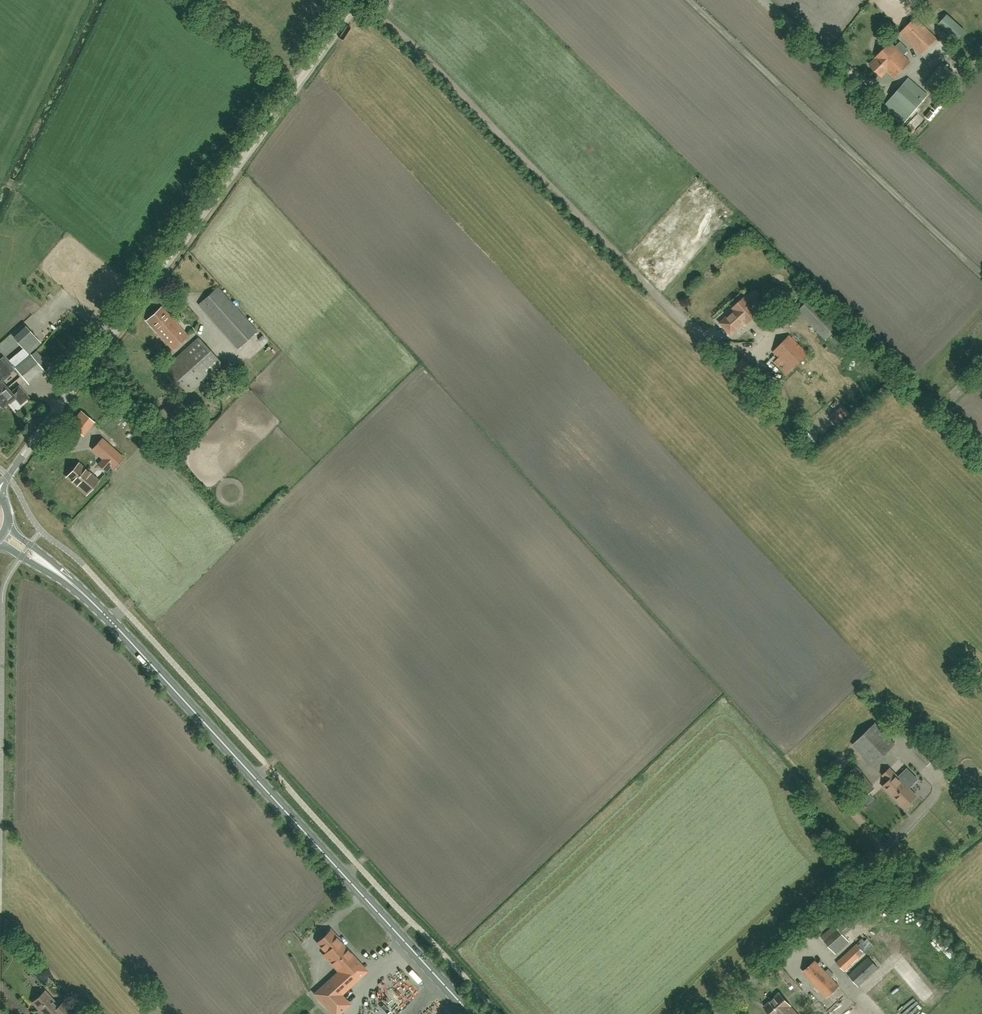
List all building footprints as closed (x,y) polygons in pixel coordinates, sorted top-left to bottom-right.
[(960,37),(968,27),(950,11),(941,21),(960,37)] [(915,18),(900,33),(921,55),(937,39),(915,18)] [(894,78),(910,62),(891,42),(874,58),(875,59),(869,64),(881,77),(887,71),(894,78)] [(907,78),(881,107),(883,110),(885,107),(893,115),(894,113),(903,122),(927,96),(907,78)] [(920,114),(914,121),(919,127),(926,119),(920,114)] [(237,348),(257,331),(218,287),(198,305),(237,348)] [(733,308),(735,310),(721,323),(731,334),(746,321),(747,323),(759,313),(745,297),(733,308)] [(173,350),(188,335),(162,306),(147,321),(173,350)] [(775,319),(783,312),(777,306),(770,313),(775,319)] [(42,343),(32,331),(27,325),(14,337),(28,354),(42,343)] [(792,370),(808,355),(789,336),(773,351),(792,370)] [(223,362),(198,337),(164,370),(188,395),(223,362)] [(248,348),(245,350),(249,357),(255,354),(253,349),(250,351),(248,348)] [(45,371),(31,355),(15,368),(28,384),(45,371)] [(2,381),(11,374),(10,373),(14,370),(3,357),(0,360),(0,406),(2,408),(9,402),(10,403),(15,399),(20,405),(28,398),(19,386),(11,392),(2,381)] [(117,398),(124,393),(119,388),(113,394),(117,398)] [(838,424),(850,414),(843,405),(831,416),(838,424)] [(93,421),(90,418),(81,411),(70,425),(82,435),(93,421)] [(93,449),(103,459),(98,465),(106,472),(111,466),(114,468),(123,458),(102,439),(93,449)] [(87,494),(98,481),(78,464),(67,477),(87,494)] [(873,766),(889,750),(868,730),(853,745),(873,766)] [(864,798),(875,789),(857,767),(846,776),(864,798)] [(889,781),(883,786),(904,808),(916,796),(909,788),(918,779),(907,769),(898,777),(890,769),(883,775),(889,781)] [(847,930),(862,918),(854,908),(839,920),(847,930)] [(835,954),(849,942),(837,928),(834,925),(820,937),(835,954)] [(348,951),(339,942),(336,939),(338,937),(331,930),(327,933),(328,934),(318,943),(327,953),(324,955),(339,972),(315,994),(333,1013),(339,1013),(350,1004),(341,995),(366,972),(348,951)] [(866,989),(879,977),(855,950),(842,962),(866,989)] [(918,990),(926,982),(899,953),(882,968),(889,975),(897,968),(918,990)] [(826,998),(839,986),(821,966),(821,967),(815,960),(803,971),(810,979),(809,979),(826,998)] [(75,1013),(64,1001),(58,1006),(45,991),(33,1002),(42,1012),(41,1013),(42,1013),(53,1013),(75,1013)] [(779,994),(764,1008),(770,1013),(797,1013),(789,1006),(790,1005),(779,994)] [(399,1011),(391,1002),(377,1013),(395,1013),(399,1011)]
